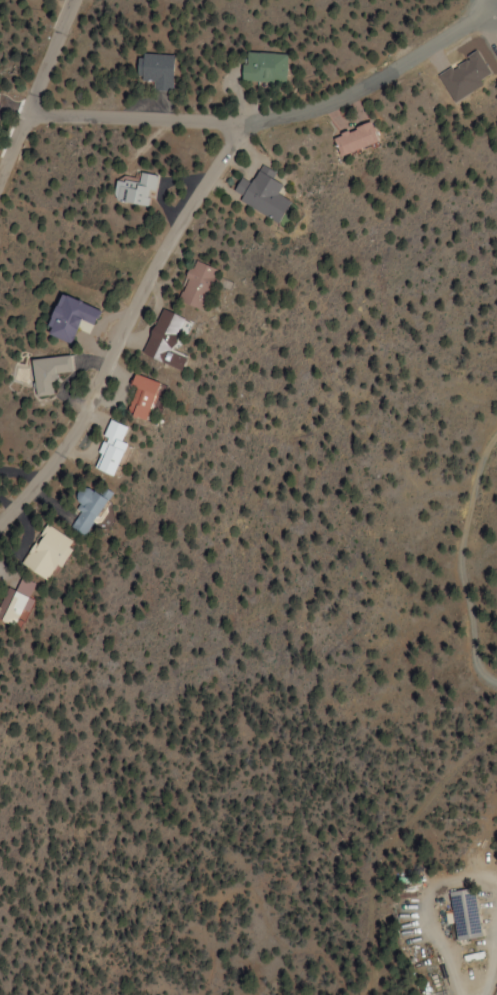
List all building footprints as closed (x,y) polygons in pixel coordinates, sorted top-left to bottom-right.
[(240,81),(284,83),(285,53),(241,52),(240,81)] [(134,80),(152,81),(152,90),(171,91),(172,54),(134,53),(134,80)] [(336,155),(374,143),(367,122),(330,134),(336,155)] [(270,223),(285,202),(273,193),(279,185),(271,179),(274,175),(260,165),(247,184),(239,178),(228,193),(270,223)] [(114,181),(113,203),(147,205),(148,191),(155,192),(156,175),(138,174),(137,182),(114,181)] [(177,301),(199,310),(215,270),(194,261),(177,301)] [(44,334),(71,344),(79,320),(95,325),(100,310),(58,295),(44,334)] [(182,318),(160,309),(142,355),(176,369),(181,358),(168,353),(182,318)] [(35,397),(54,395),(52,374),(72,372),(71,355),(31,360),(35,397)] [(158,383),(133,374),(129,387),(135,389),(126,414),(144,421),(158,383)] [(127,426),(110,420),(91,470),(112,477),(124,444),(121,442),(127,426)] [(74,501),(81,506),(67,527),(83,537),(105,501),(83,487),(74,501)] [(19,566),(45,582),(71,541),(44,525),(19,566)] [(11,574),(0,602),(0,624),(13,629),(31,582),(11,574)] [(444,892),(448,941),(473,938),(469,889),(444,892)]
